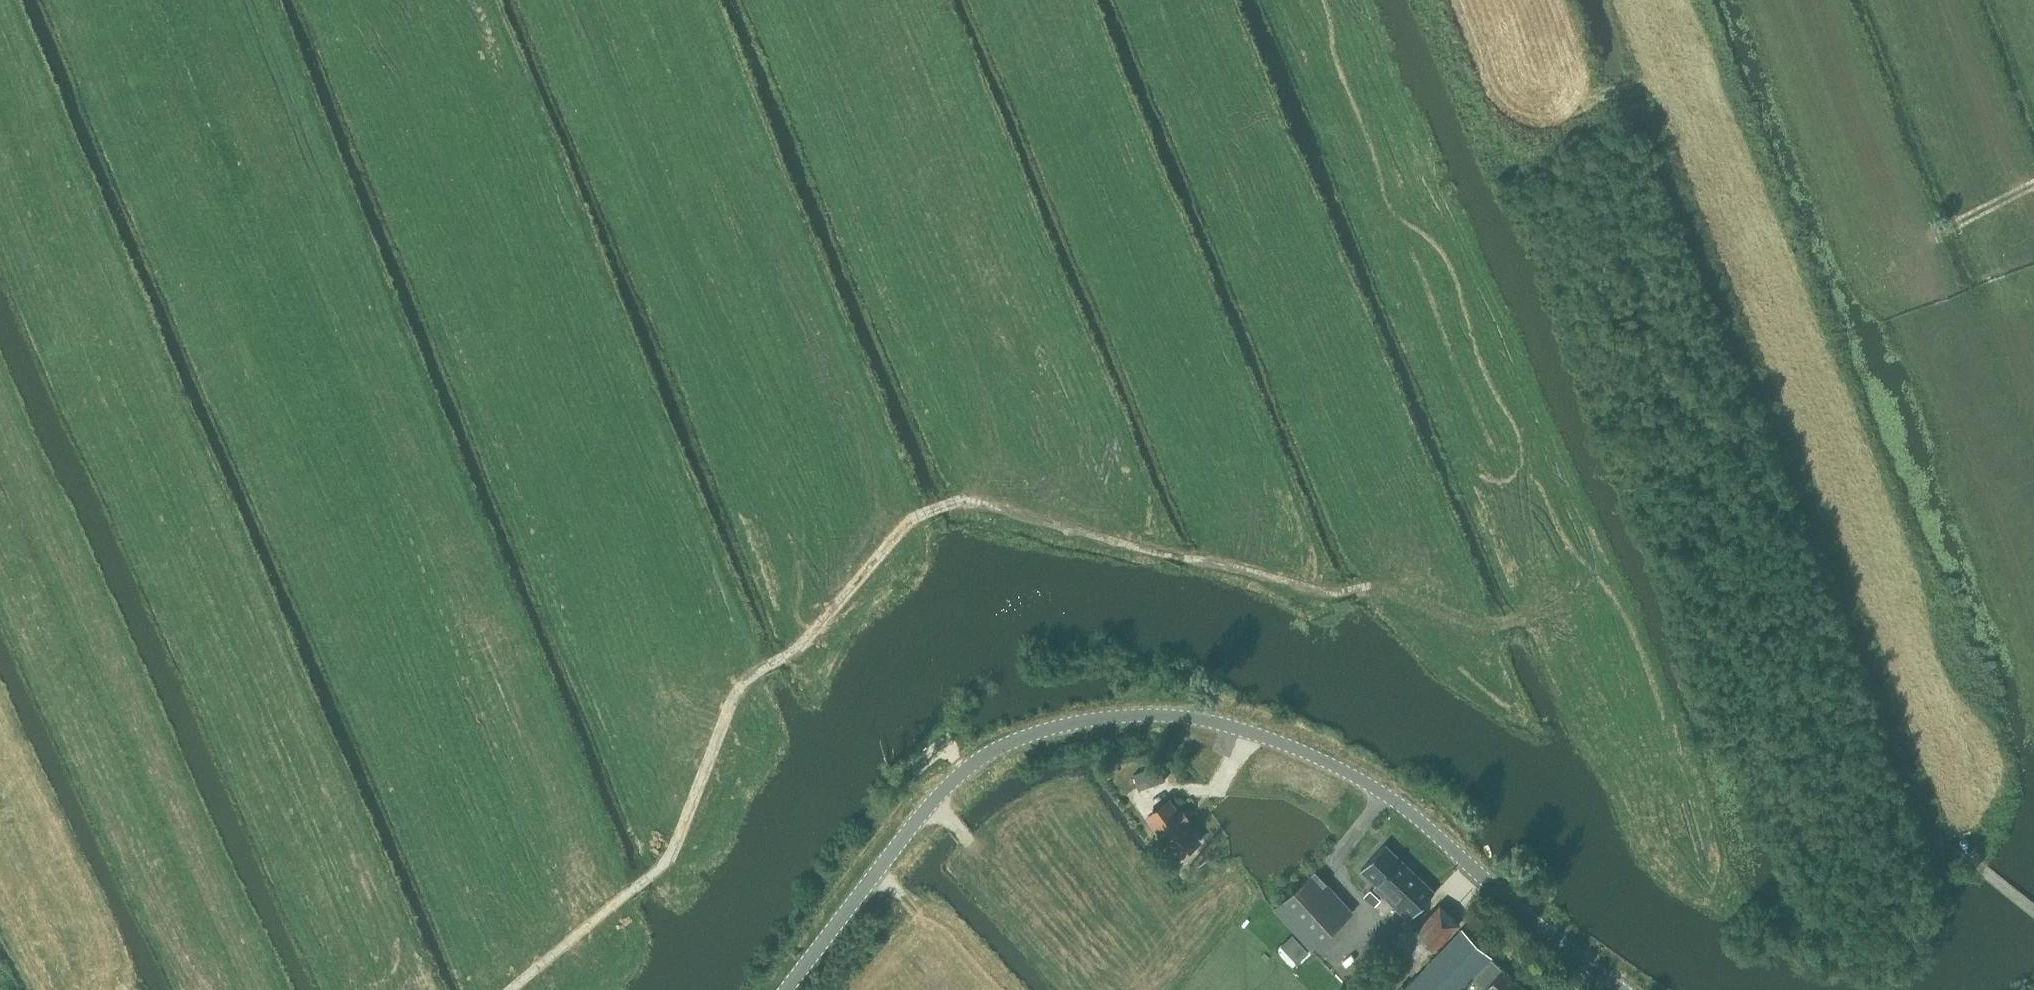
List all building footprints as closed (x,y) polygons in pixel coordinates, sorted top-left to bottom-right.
[(1179,856),(1199,841),(1170,801),(1149,816),(1179,856)] [(1386,844),(1361,870),(1376,884),(1374,887),(1408,919),(1435,891),(1386,844)] [(1313,950),(1353,912),(1315,871),(1274,908),(1313,950)] [(1435,949),(1460,924),(1440,904),(1415,930),(1435,949)] [(1491,957),(1462,929),(1405,989),(1404,987),(1401,989),(1459,989),(1472,977),(1485,989),(1484,989),(1526,989),(1504,969),(1503,970),(1490,958),(1491,957)] [(1309,952),(1293,934),(1281,945),(1297,963),(1309,952)]
